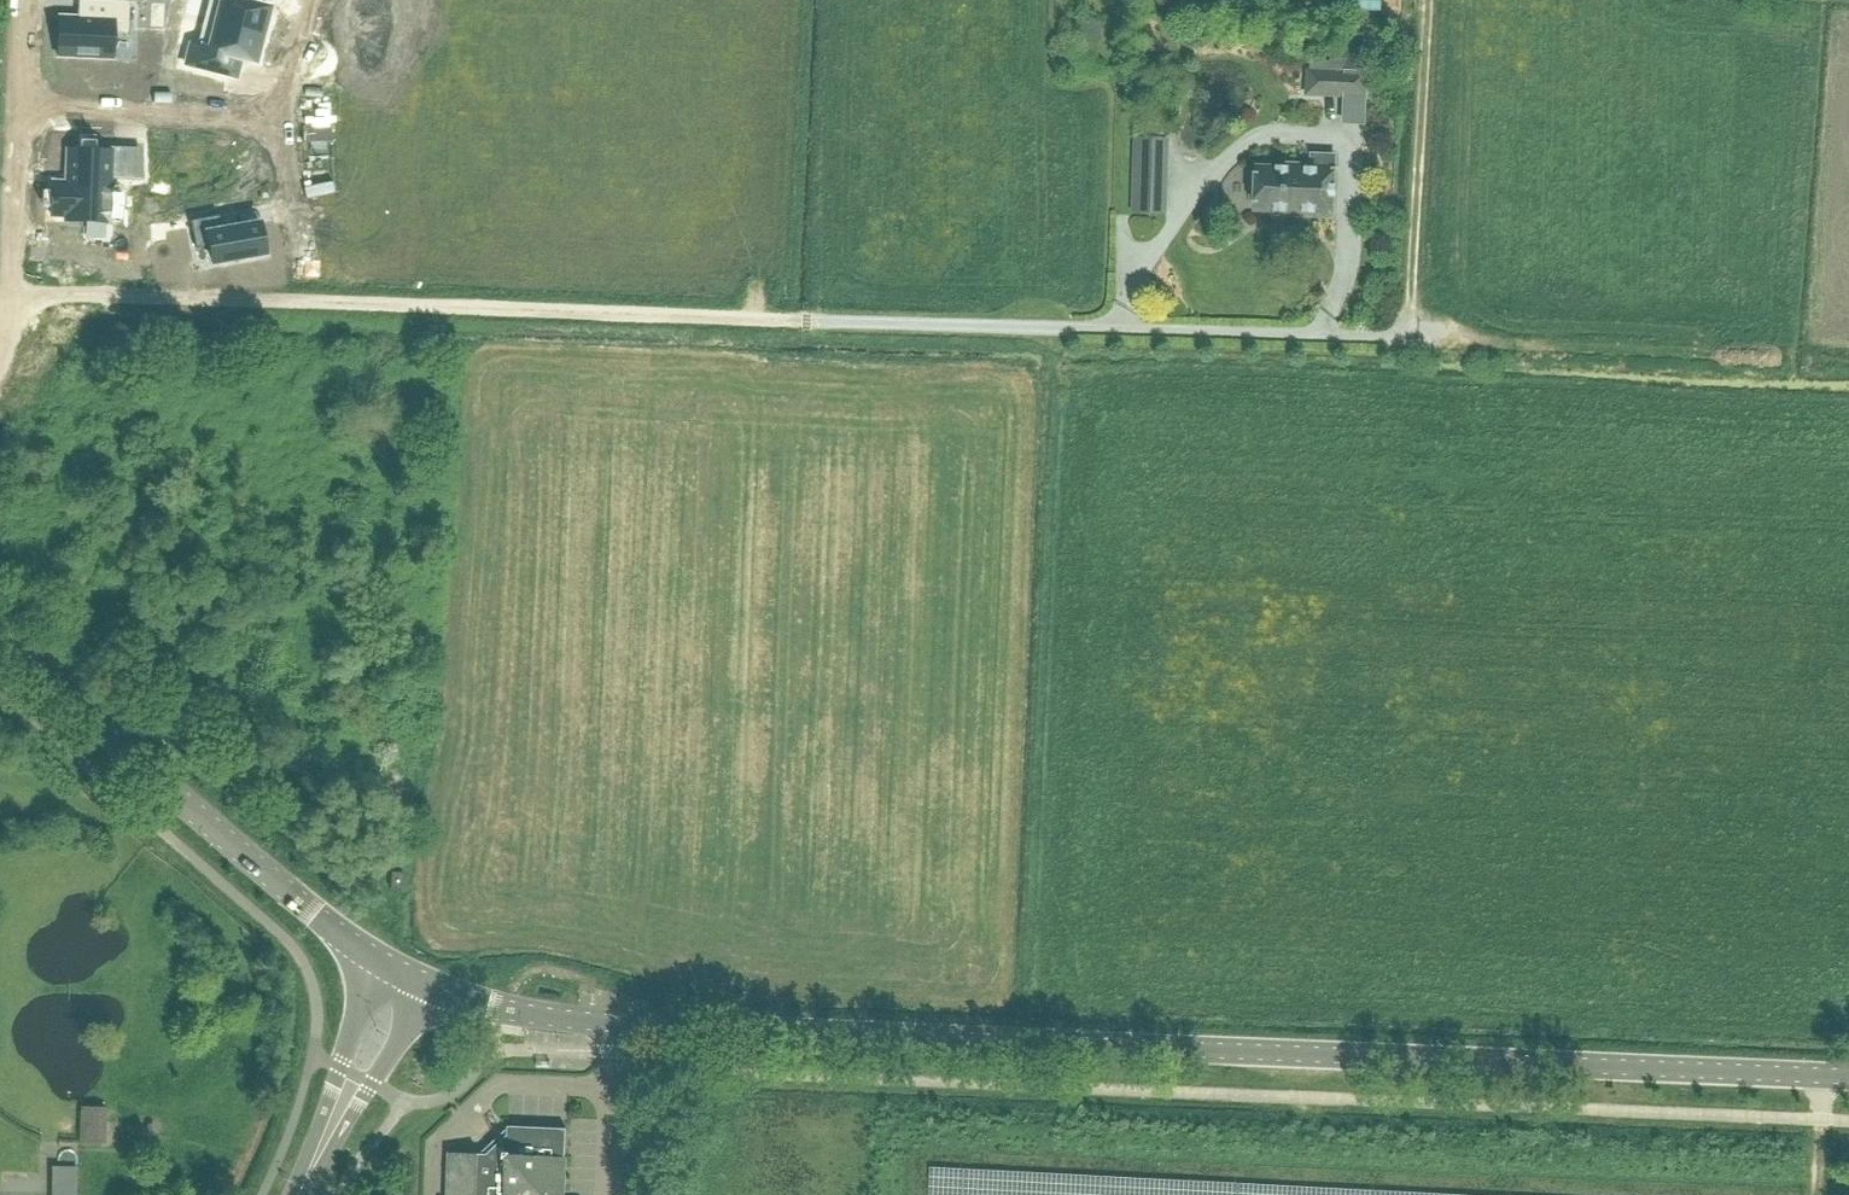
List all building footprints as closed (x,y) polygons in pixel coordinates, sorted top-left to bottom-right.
[(57,57),(112,59),(113,32),(128,33),(129,2),(90,0),(78,0),(77,19),(59,18),(57,57)] [(203,21),(261,36),(268,8),(237,0),(208,0),(203,21)] [(164,4),(150,3),(149,28),(163,29),(164,4)] [(1099,16),(1084,16),(1085,46),(1100,45),(1099,16)] [(189,47),(184,65),(218,74),(223,56),(254,64),(261,36),(203,21),(196,49),(189,47)] [(1165,137),(1135,136),(1132,212),(1162,213),(1165,137)] [(52,183),(50,216),(65,217),(65,222),(108,224),(111,152),(68,151),(66,184),(52,183)] [(1331,216),(1333,168),(1286,166),(1286,170),(1257,168),(1257,178),(1251,178),(1250,200),(1256,200),(1256,210),(1285,211),(1284,214),(1331,216)] [(218,216),(190,221),(195,250),(209,247),(212,264),(264,254),(259,223),(221,230),(218,216)] [(285,285),(283,270),(267,272),(270,288),(285,285)] [(390,872),(389,890),(402,891),(403,873),(390,872)] [(508,1126),(507,1136),(487,1155),(449,1153),(447,1194),(565,1194),(567,1158),(566,1158),(567,1129),(508,1126)]
